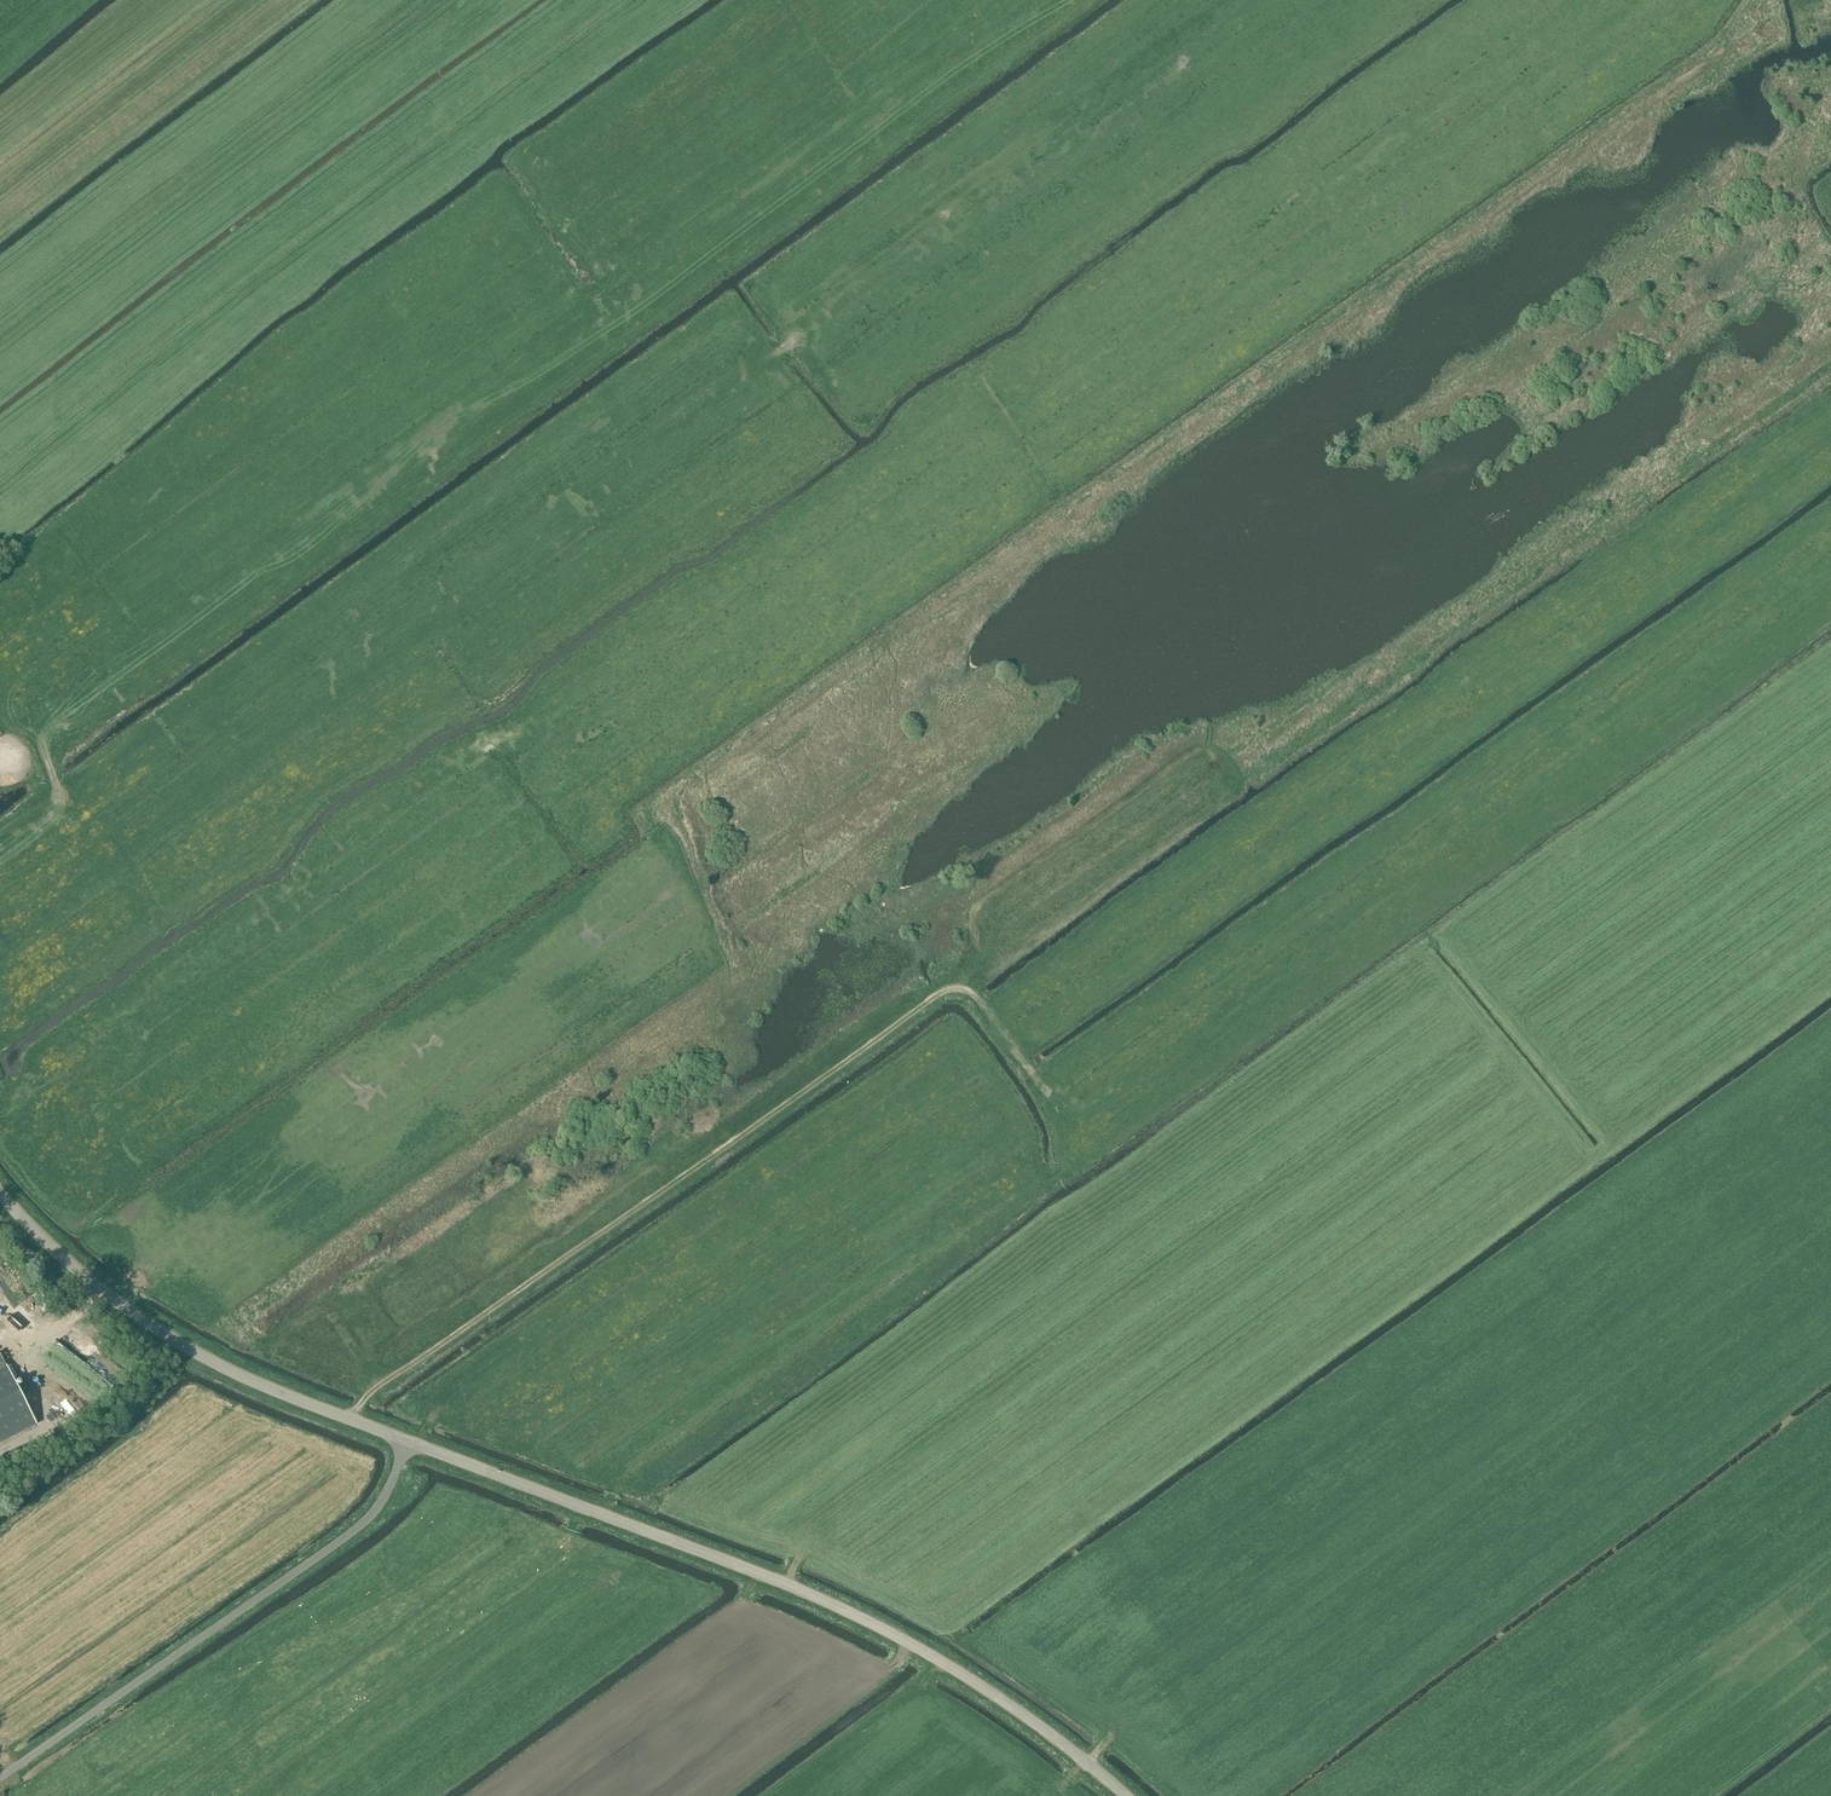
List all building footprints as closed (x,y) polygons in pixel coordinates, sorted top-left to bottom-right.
[(105,1356),(97,1364),(110,1378),(119,1369),(105,1356)] [(0,1368),(0,1438),(34,1420),(5,1366),(0,1368)]
